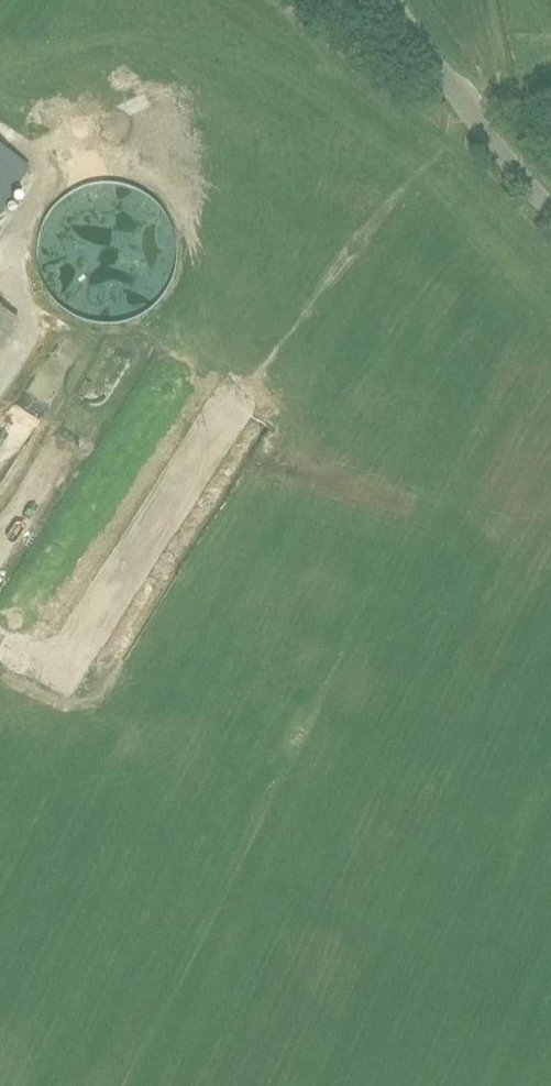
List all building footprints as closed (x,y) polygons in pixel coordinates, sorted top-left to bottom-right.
[(26,168),(0,151),(0,209),(26,168)] [(100,322),(117,322),(133,318),(147,310),(159,299),(169,286),(175,271),(178,256),(177,239),(172,222),(163,206),(149,194),(133,185),(116,180),(97,180),(80,185),(64,194),(51,207),(41,222),(36,238),(35,255),(38,272),(45,287),(55,301),(68,311),(84,319),(100,322)] [(19,320),(0,308),(0,350),(19,320)]
